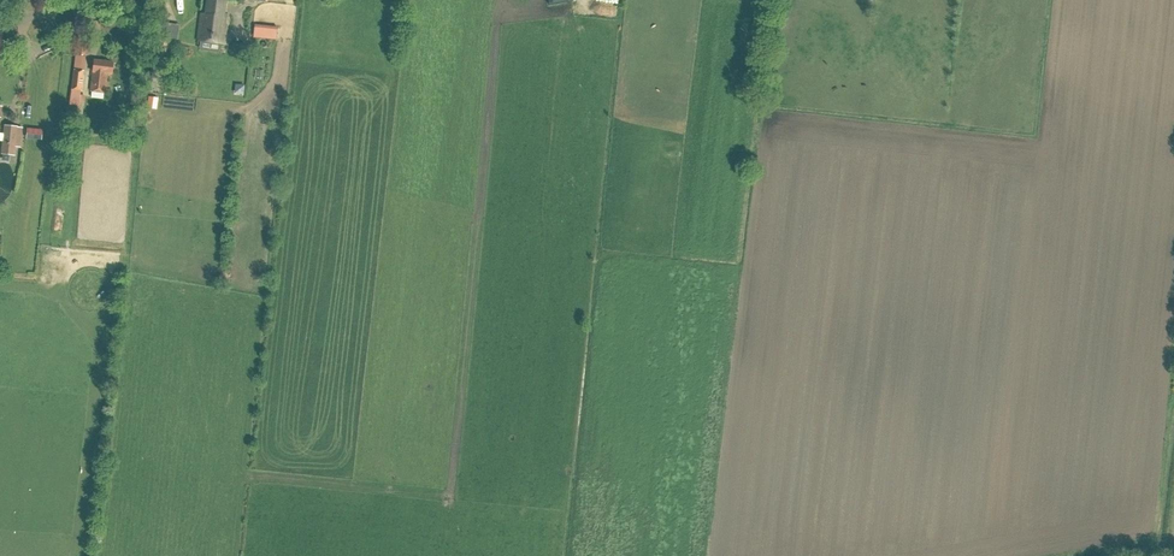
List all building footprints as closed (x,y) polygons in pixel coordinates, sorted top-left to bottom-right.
[(226,24),(222,24),(225,0),(208,0),(206,14),(201,13),(197,41),(224,44),(226,24)] [(141,37),(141,29),(140,23),(129,23),(129,30),(126,30),(127,37),(141,37)] [(158,37),(153,66),(163,68),(169,39),(158,37)] [(78,55),(75,55),(69,104),(84,106),(85,96),(80,96),(86,48),(79,47),(78,55)] [(64,74),(65,60),(56,59),(55,73),(64,74)] [(112,72),(113,61),(95,59),(91,90),(105,92),(108,72),(112,72)] [(2,140),(1,154),(12,155),(13,146),(13,143),(20,143),(22,129),(14,128),(14,126),(4,125),(3,133),(0,133),(0,140),(2,140)]
